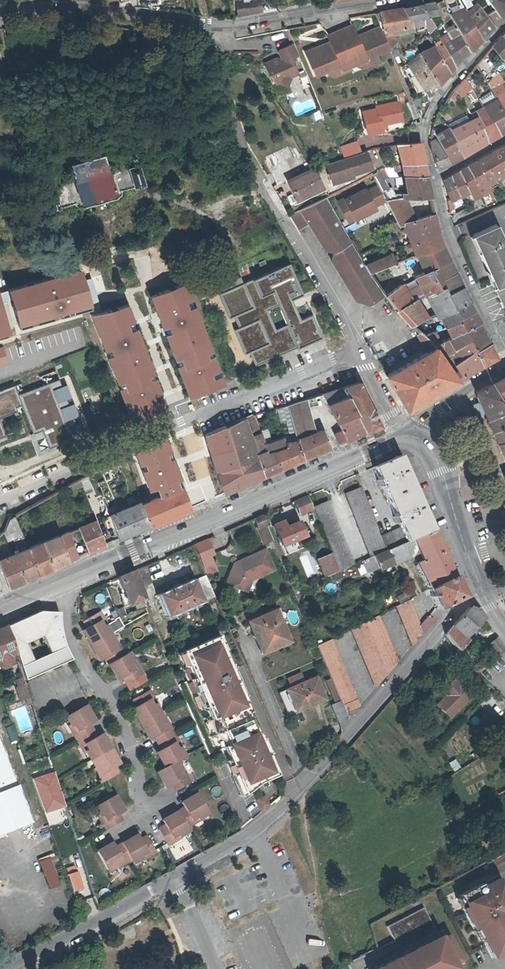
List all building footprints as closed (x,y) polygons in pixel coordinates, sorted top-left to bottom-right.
[(261,11),(259,0),(246,0),(236,2),(238,15),(261,11)] [(402,8),(403,8),(407,17),(409,17),(412,17),(420,15),(428,30),(433,25),(427,15),(437,13),(434,1),(423,3),(423,0),(413,0),(401,3),(402,8)] [(471,10),(469,7),(465,0),(459,0),(466,11),(467,12),(471,10)] [(469,7),(471,10),(481,6),(482,7),(490,1),(489,0),(480,0),(469,7)] [(490,1),(496,9),(500,15),(504,11),(504,0),(489,0),(490,1)] [(487,16),(482,7),(481,6),(471,10),(467,12),(482,37),(503,18),(500,15),(496,9),(487,16)] [(410,24),(409,17),(407,17),(403,8),(402,8),(375,13),(380,26),(389,45),(390,48),(397,42),(393,34),(391,28),(410,24)] [(455,23),(470,49),(482,37),(467,12),(466,11),(453,18),(452,18),(455,23)] [(446,28),(449,32),(452,37),(443,41),(455,63),(470,49),(455,23),(446,28)] [(376,50),(389,45),(380,26),(347,41),(340,27),(316,37),(320,44),(306,51),(316,74),(324,70),(325,73),(365,55),(369,63),(379,58),(376,50)] [(452,37),(449,32),(441,37),(443,41),(452,37)] [(504,54),(504,33),(495,45),(503,55),(504,54)] [(434,46),(443,41),(441,37),(440,34),(431,40),(434,45),(434,46)] [(455,63),(443,41),(434,46),(449,71),(456,64),(455,63)] [(280,49),(279,52),(283,60),(281,61),(280,59),(276,58),(266,62),(265,66),(268,72),(272,74),(275,82),(279,80),(286,83),(289,75),(297,72),(299,77),(307,73),(294,43),(280,49)] [(438,82),(449,71),(434,46),(434,45),(420,53),(422,56),(423,56),(438,82)] [(409,64),(423,91),(424,91),(426,94),(432,92),(429,87),(438,82),(423,56),(422,56),(409,64)] [(504,84),(500,76),(488,84),(492,92),(504,84)] [(465,78),(456,87),(460,94),(460,95),(471,87),(465,78)] [(454,102),(460,94),(456,87),(448,97),(454,102)] [(424,91),(423,91),(412,97),(421,118),(430,101),(426,94),(424,91)] [(379,104),(379,107),(365,110),(371,132),(385,129),(383,122),(403,117),(399,100),(379,104)] [(476,104),(479,110),(486,107),(481,101),(476,104)] [(486,107),(501,135),(504,132),(504,117),(497,102),(486,107)] [(478,111),(478,113),(490,141),(501,135),(486,107),(479,110),(478,111)] [(468,121),(481,146),(490,141),(478,113),(467,118),(468,121)] [(468,121),(455,128),(451,130),(464,155),(481,146),(468,121)] [(436,135),(438,138),(451,130),(449,128),(436,135)] [(451,163),(464,155),(451,130),(438,138),(451,162),(451,163)] [(441,167),(451,162),(438,138),(431,141),(431,144),(431,147),(432,150),(441,167)] [(398,143),(403,162),(424,162),(423,157),(421,142),(398,143)] [(493,152),(499,178),(501,186),(504,185),(504,179),(504,175),(504,145),(493,152)] [(331,182),(352,175),(351,172),(368,167),(363,151),(345,157),(326,164),(331,182)] [(488,183),(499,178),(493,152),(477,161),(488,183)] [(117,191),(145,183),(139,165),(109,173),(104,155),(71,164),(73,169),(76,181),(78,186),(48,195),(50,204),(51,209),(79,202),(81,208),(119,198),(117,191)] [(496,200),(488,183),(477,161),(469,166),(482,195),(487,205),(496,200)] [(403,162),(403,167),(404,175),(426,174),(424,162),(403,162)] [(379,169),(383,178),(388,177),(386,170),(385,166),(379,169)] [(473,198),(482,195),(469,166),(451,176),(461,195),(470,191),(473,198)] [(287,180),(312,168),(311,167),(286,179),(287,180)] [(321,186),(312,168),(287,180),(295,198),(321,186)] [(373,173),(382,190),(387,189),(385,182),(383,178),(379,169),(373,173)] [(404,175),(405,180),(407,192),(407,197),(431,197),(426,174),(404,175)] [(461,195),(451,176),(443,181),(450,198),(450,199),(461,195)] [(346,197),(339,200),(348,217),(354,214),(355,217),(376,207),(375,205),(379,202),(372,188),(368,190),(366,188),(347,198),(346,197)] [(394,195),(391,191),(390,188),(387,189),(382,190),(386,200),(407,197),(407,192),(402,193),(402,194),(402,195),(394,195)] [(327,196),(301,208),(288,214),(297,229),(310,222),(319,224),(317,235),(327,237),(325,248),(330,249),(334,250),(331,260),(341,262),(339,274),(349,275),(347,286),(357,289),(355,299),(369,302),(383,293),(375,281),(368,272),(360,256),(356,248),(351,240),(327,196)] [(421,217),(418,210),(412,212),(407,197),(386,200),(395,216),(399,223),(403,222),(421,217)] [(455,209),(465,205),(462,199),(453,202),(455,209)] [(433,206),(418,210),(421,217),(435,213),(433,206)] [(403,222),(411,241),(439,233),(435,213),(421,217),(403,222)] [(399,223),(395,216),(389,217),(392,226),(399,223)] [(476,232),(483,248),(479,250),(495,285),(504,281),(504,243),(497,223),(476,232)] [(417,275),(421,285),(425,294),(442,286),(446,293),(462,286),(444,248),(443,246),(442,243),(441,241),(439,233),(411,241),(416,252),(422,265),(425,271),(417,275)] [(365,254),(360,256),(368,272),(399,259),(397,254),(391,256),(390,253),(373,259),(365,254)] [(234,316),(238,327),(234,329),(245,354),(249,352),(255,366),(275,357),(273,352),(300,340),(302,345),(321,337),(289,263),(243,283),(240,276),(220,285),(223,292),(218,294),(229,318),(234,316)] [(81,272),(9,291),(19,327),(91,308),(81,272)] [(91,279),(85,281),(90,302),(96,300),(91,279)] [(495,285),(504,309),(504,281),(495,285)] [(182,284),(149,298),(192,400),(223,385),(182,284)] [(384,295),(396,309),(412,301),(407,292),(402,284),(384,295)] [(412,301),(418,298),(425,294),(421,285),(407,292),(412,301)] [(427,297),(435,312),(437,315),(440,314),(468,300),(462,286),(446,293),(442,286),(425,294),(418,298),(419,300),(427,297)] [(409,325),(411,324),(427,316),(429,315),(419,300),(418,298),(412,301),(396,309),(395,310),(409,325)] [(9,334),(0,300),(0,337),(9,334)] [(440,314),(442,318),(446,327),(447,326),(451,324),(456,322),(461,319),(460,317),(474,311),(468,300),(440,314)] [(126,309),(93,319),(134,423),(166,410),(126,309)] [(447,326),(451,336),(458,334),(480,323),(474,311),(460,317),(461,319),(456,322),(451,324),(447,326)] [(427,316),(432,322),(442,318),(440,314),(437,315),(435,312),(429,315),(427,316)] [(411,324),(413,326),(424,335),(434,331),(437,330),(432,322),(427,316),(411,324)] [(480,323),(458,334),(463,345),(472,341),(483,364),(496,356),(480,323)] [(416,332),(426,349),(432,346),(424,335),(413,326),(411,327),(415,333),(416,332)] [(434,331),(424,335),(432,346),(442,341),(434,331)] [(458,379),(483,364),(472,341),(463,345),(458,334),(451,336),(442,341),(432,346),(458,379)] [(458,379),(432,346),(426,349),(383,377),(405,410),(458,379)] [(493,383),(504,406),(504,376),(493,383)] [(85,434),(81,422),(76,423),(73,417),(78,415),(73,403),(69,405),(66,399),(71,397),(66,384),(61,386),(59,379),(18,395),(15,385),(0,391),(0,418),(17,411),(16,407),(22,405),(33,433),(42,430),(49,448),(59,444),(85,434)] [(358,381),(341,387),(343,390),(346,396),(365,432),(380,425),(365,398),(358,381)] [(504,426),(504,406),(493,383),(470,395),(476,406),(483,422),(488,435),(504,426)] [(343,390),(341,387),(334,389),(333,389),(332,390),(328,391),(322,393),(328,405),(346,396),(343,390)] [(306,398),(309,410),(322,406),(328,405),(322,393),(306,398)] [(365,432),(346,396),(328,405),(336,422),(329,426),(333,433),(334,433),(339,443),(365,432)] [(296,439),(314,432),(309,410),(306,398),(292,403),(287,404),(289,412),(293,427),(294,430),(296,439)] [(336,422),(328,405),(322,406),(321,409),(325,416),(329,426),(336,422)] [(483,422),(476,406),(471,408),(468,410),(475,425),(483,422)] [(250,437),(257,435),(250,416),(244,417),(243,418),(250,437)] [(264,476),(250,437),(243,418),(227,425),(226,425),(234,446),(248,483),(264,476)] [(234,446),(226,425),(223,426),(206,433),(213,453),(234,446)] [(493,446),(504,441),(504,426),(488,435),(493,446)] [(33,433),(30,434),(38,456),(60,447),(59,444),(49,448),(42,430),(33,433)] [(314,432),(296,439),(302,459),(329,447),(329,445),(322,431),(321,430),(314,432)] [(279,469),(272,454),(270,448),(266,449),(265,445),(262,445),(259,434),(257,435),(250,437),(264,476),(279,469)] [(272,454),(279,469),(302,459),(296,439),(292,441),(291,438),(288,439),(288,442),(285,443),(287,447),(272,454)] [(159,489),(180,481),(164,439),(135,451),(153,498),(161,495),(159,489)] [(504,461),(504,441),(493,446),(501,463),(504,461)] [(248,483),(234,446),(213,453),(218,471),(225,493),(248,483)] [(118,457),(110,462),(112,467),(129,461),(126,454),(118,457)] [(386,551),(433,530),(399,456),(373,468),(378,480),(376,481),(379,487),(381,486),(395,516),(393,518),(395,523),(397,523),(399,528),(380,537),(386,551)] [(84,476),(89,490),(97,488),(94,479),(104,473),(101,467),(84,476)] [(142,502),(149,526),(190,507),(180,481),(159,489),(161,495),(153,498),(144,502),(143,501),(142,502)] [(369,558),(384,551),(361,488),(345,495),(369,558)] [(311,509),(306,496),(294,501),(300,514),(311,509)] [(12,504),(17,513),(31,506),(26,497),(12,504)] [(149,526),(142,502),(110,514),(118,539),(149,526)] [(313,509),(339,571),(351,566),(326,503),(313,509)] [(26,539),(14,515),(10,518),(8,522),(3,530),(12,545),(26,539)] [(261,537),(269,534),(262,515),(254,518),(258,527),(261,526),(262,529),(258,530),(261,537)] [(105,545),(97,519),(79,527),(87,553),(105,545)] [(284,527),(281,522),(272,526),(280,545),(303,536),(297,522),(284,527)] [(433,530),(386,551),(384,551),(369,558),(363,561),(367,572),(378,567),(380,570),(413,555),(416,553),(417,555),(419,554),(421,559),(422,560),(422,561),(420,561),(416,563),(428,590),(454,577),(433,530)] [(69,531),(61,535),(64,547),(73,544),(69,531)] [(61,535),(44,541),(52,568),(77,557),(73,544),(64,547),(61,535)] [(39,574),(52,568),(44,541),(29,547),(39,574)] [(199,560),(201,566),(210,562),(209,559),(202,541),(194,544),(200,559),(199,560)] [(39,574),(29,547),(16,553),(25,580),(39,574)] [(273,567),(264,548),(234,561),(225,581),(245,590),(250,578),(273,567)] [(16,553),(0,559),(0,564),(8,587),(25,580),(16,553)] [(416,553),(413,555),(416,563),(420,561),(422,561),(422,560),(421,559),(419,554),(417,555),(416,553)] [(307,577),(315,574),(307,554),(299,558),(307,577)] [(317,560),(324,577),(338,571),(331,554),(317,560)] [(144,566),(132,571),(139,586),(151,581),(144,566)] [(141,608),(147,606),(139,586),(132,571),(118,577),(130,604),(138,601),(141,608)] [(215,596),(205,574),(194,579),(194,578),(156,594),(158,599),(157,600),(159,605),(161,604),(167,618),(204,601),(204,600),(215,596)] [(437,609),(463,597),(454,577),(428,590),(436,608),(437,609)] [(422,631),(419,624),(409,600),(407,601),(406,601),(401,604),(397,606),(412,644),(422,631)] [(445,633),(446,635),(454,644),(458,648),(467,639),(464,636),(483,618),(477,609),(468,608),(445,633)] [(258,629),(266,647),(288,638),(274,609),(249,620),(254,630),(258,629)] [(2,668),(13,663),(10,656),(16,653),(18,658),(20,666),(21,669),(24,678),(25,680),(62,663),(59,657),(68,653),(67,651),(65,648),(65,647),(65,646),(64,644),(64,643),(63,640),(62,637),(62,635),(61,631),(61,629),(61,627),(60,625),(60,622),(60,618),(60,613),(59,612),(40,611),(39,612),(0,629),(0,662),(2,668)] [(99,622),(104,619),(100,611),(84,620),(87,627),(88,629),(83,632),(91,645),(98,658),(103,655),(104,657),(108,664),(116,677),(121,674),(121,675),(122,676),(126,683),(127,683),(142,674),(138,666),(133,669),(132,668),(130,664),(132,662),(127,653),(125,655),(121,648),(115,651),(112,645),(115,644),(115,643),(110,635),(104,626),(102,627),(99,622)] [(419,624),(422,631),(433,619),(427,614),(419,624)] [(360,625),(352,630),(375,686),(396,661),(378,616),(363,624),(361,625),(360,625)] [(113,631),(123,626),(119,617),(109,622),(113,631)] [(104,626),(107,625),(104,619),(99,622),(102,627),(104,626)] [(258,629),(254,630),(262,649),(266,647),(258,629)] [(222,633),(219,634),(225,649),(227,648),(222,633)] [(188,678),(179,682),(208,753),(218,748),(229,775),(236,773),(244,793),(258,782),(271,777),(268,770),(273,768),(268,755),(261,738),(255,724),(253,725),(248,712),(250,711),(244,696),(230,663),(225,649),(219,634),(202,641),(193,645),(177,652),(188,678)] [(497,655),(504,649),(504,648),(497,637),(489,643),(497,655)] [(340,701),(344,711),(358,704),(332,640),(324,644),(317,648),(322,660),(340,701)] [(115,651),(121,648),(117,642),(115,643),(115,644),(112,645),(115,651)] [(68,653),(59,657),(62,663),(71,659),(70,657),(68,653)] [(133,669),(138,666),(134,661),(132,662),(130,664),(132,668),(133,669)] [(482,667),(478,661),(472,666),(477,671),(482,667)] [(233,662),(230,663),(244,696),(247,695),(233,662)] [(324,697),(315,677),(279,693),(287,712),(295,708),(296,710),(324,697)] [(440,690),(444,695),(435,703),(448,716),(469,695),(452,677),(440,690)] [(26,701),(31,699),(25,680),(24,678),(16,680),(19,687),(17,688),(22,703),(26,701)] [(133,699),(137,706),(138,708),(133,710),(141,723),(152,717),(159,713),(154,704),(152,705),(148,700),(153,697),(149,689),(135,698),(133,699)] [(154,704),(157,703),(153,697),(148,700),(152,705),(154,704)] [(344,711),(340,701),(330,705),(337,722),(347,717),(344,712),(344,711)] [(77,729),(72,732),(76,739),(80,746),(85,743),(88,749),(86,750),(86,751),(91,759),(96,768),(99,767),(102,772),(97,775),(101,783),(105,780),(117,773),(113,767),(112,764),(117,762),(110,749),(102,736),(97,739),(96,737),(92,730),(89,723),(88,721),(92,718),(85,706),(78,710),(77,711),(66,717),(71,725),(72,725),(74,724),(75,726),(77,729)] [(152,717),(141,723),(148,736),(149,736),(153,734),(154,735),(158,742),(174,733),(170,726),(165,729),(162,723),(164,722),(164,721),(159,713),(152,717)] [(165,729),(170,726),(167,720),(164,721),(164,722),(162,723),(165,729)] [(72,725),(71,725),(69,726),(72,732),(77,729),(75,726),(74,724),(72,725)] [(6,727),(11,741),(18,739),(13,725),(6,727)] [(174,733),(158,742),(161,747),(162,749),(163,751),(158,753),(166,767),(176,761),(184,756),(179,747),(176,748),(173,743),(178,740),(174,733)] [(264,737),(261,738),(268,755),(271,754),(264,737)] [(0,738),(0,834),(32,823),(18,786),(16,786),(14,779),(15,779),(0,738)] [(179,747),(182,746),(178,740),(173,743),(176,748),(179,747)] [(85,743),(80,746),(84,752),(86,751),(86,750),(88,749),(85,743)] [(449,762),(453,771),(460,768),(456,758),(449,762)] [(176,761),(166,767),(157,771),(165,785),(170,782),(171,784),(175,791),(191,781),(187,774),(182,777),(178,771),(181,770),(176,761)] [(96,768),(94,769),(97,775),(102,772),(99,767),(96,768)] [(183,768),(181,770),(178,771),(182,777),(187,774),(183,768)] [(236,773),(229,775),(239,796),(244,793),(236,773)] [(187,827),(194,823),(191,818),(195,816),(197,815),(198,818),(199,817),(207,812),(197,794),(195,794),(184,801),(185,804),(186,806),(184,807),(178,811),(164,819),(166,822),(167,824),(165,825),(158,829),(166,843),(168,845),(175,841),(173,837),(172,836),(178,833),(179,835),(180,835),(188,830),(187,827)] [(107,819),(102,822),(106,829),(122,820),(118,813),(117,811),(122,809),(114,795),(96,806),(101,815),(104,814),(107,819)] [(264,796),(256,799),(261,811),(268,805),(264,796)] [(101,815),(98,816),(102,822),(107,819),(104,814),(101,815)] [(191,818),(194,823),(200,820),(199,817),(198,818),(197,815),(195,816),(191,818)] [(173,837),(175,841),(181,838),(180,835),(179,835),(178,833),(172,836),(173,837)] [(113,848),(110,844),(99,850),(97,851),(108,870),(116,865),(117,864),(115,862),(116,862),(121,859),(124,864),(131,860),(133,862),(142,857),(140,854),(146,851),(147,853),(149,856),(156,852),(155,849),(147,836),(140,840),(138,841),(135,836),(122,843),(115,847),(113,848)] [(142,857),(143,859),(149,856),(147,853),(146,851),(140,854),(142,857)] [(486,862),(493,874),(504,868),(504,852),(486,862)] [(38,859),(49,889),(61,885),(50,855),(38,859)] [(117,864),(116,865),(118,867),(124,864),(121,859),(116,862),(115,862),(117,864)] [(458,894),(465,906),(462,908),(472,928),(475,927),(491,957),(504,949),(504,950),(504,912),(503,908),(504,907),(504,896),(495,878),(482,885),(481,882),(458,894)] [(355,896),(362,894),(360,886),(353,888),(355,896)] [(346,961),(350,968),(454,968),(462,965),(444,929),(437,933),(424,907),(387,925),(394,940),(377,949),(359,956),(346,961)] [(150,933),(147,920),(140,921),(143,934),(150,933)]
